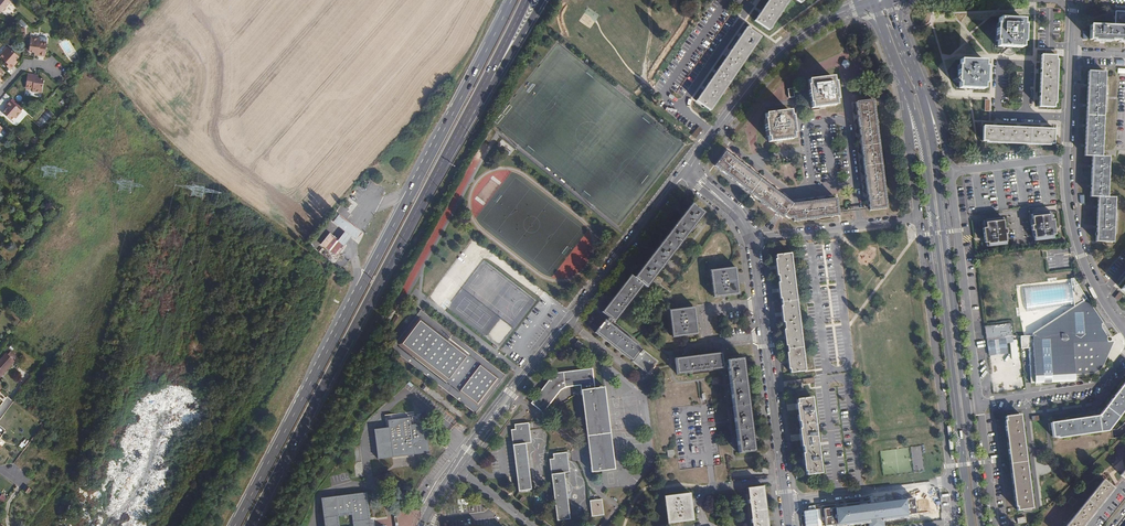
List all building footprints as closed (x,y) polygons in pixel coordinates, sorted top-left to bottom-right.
[(2,11),(11,1),(10,0),(0,0),(0,10),(2,11)] [(755,21),(769,30),(790,0),(770,0),(755,21)] [(1115,27),(1124,27),(1124,9),(1116,9),(1115,27)] [(1023,20),(999,19),(998,25),(997,25),(996,42),(998,43),(997,48),(1022,49),(1022,44),(1024,44),(1024,26),(1022,26),(1023,20)] [(1091,26),(1090,42),(1124,43),(1124,27),(1115,27),(1091,26)] [(747,29),(697,102),(710,112),(760,38),(747,29)] [(29,52),(34,53),(38,53),(38,56),(44,57),(46,43),(40,42),(40,41),(40,39),(31,38),(29,52)] [(14,62),(16,60),(19,56),(8,46),(2,53),(3,54),(0,57),(6,62),(4,64),(11,70),(16,64),(14,62)] [(1056,57),(1042,57),(1040,109),(1054,109),(1054,106),(1056,106),(1058,62),(1056,62),(1056,57)] [(984,62),(960,62),(960,67),(958,67),(957,84),(960,84),(959,90),(983,91),(983,85),(985,85),(986,68),(984,68),(984,62)] [(28,74),(26,88),(32,89),(32,90),(32,92),(42,93),(44,76),(38,76),(38,78),(34,78),(35,75),(28,74)] [(834,77),(807,81),(810,108),(838,105),(834,77)] [(1106,78),(1090,77),(1086,161),(1093,161),(1092,203),(1100,203),(1097,247),(1115,248),(1116,203),(1109,203),(1110,162),(1103,163),(1106,78)] [(6,110),(3,113),(11,120),(14,117),(16,119),(22,112),(9,100),(4,105),(6,107),(8,109),(6,110)] [(882,167),(880,151),(873,100),(857,102),(867,179),(869,195),(871,209),(887,207),(882,167)] [(791,111),(764,114),(768,145),(795,142),(791,111)] [(983,141),(984,143),(987,143),(987,145),(1050,148),(1050,146),(1054,146),(1054,132),(983,128),(983,141)] [(729,152),(719,165),(789,223),(841,217),(838,200),(795,206),(729,152)] [(707,214),(695,204),(637,278),(634,275),(604,313),(615,322),(645,284),(649,288),(707,214)] [(1051,212),(1034,214),(1035,225),(1032,225),(1033,230),(1036,230),(1037,240),(1054,238),(1054,234),(1056,234),(1054,219),(1052,219),(1051,212)] [(330,230),(320,242),(338,256),(346,246),(345,245),(353,235),(356,238),(362,232),(341,215),(334,222),(345,231),(339,238),(330,230)] [(1003,217),(986,220),(987,227),(984,228),(986,242),(989,242),(989,246),(1007,244),(1005,233),(1007,233),(1007,228),(1005,228),(1003,217)] [(793,261),(778,263),(792,371),(806,369),(793,261)] [(738,265),(718,266),(721,290),(739,287),(738,265)] [(1113,337),(1104,324),(1103,324),(1100,321),(1100,319),(1088,301),(1035,335),(1023,336),(1022,336),(1022,349),(1030,348),(1032,383),(1075,381),(1075,374),(1091,373),(1093,373),(1095,372),(1096,370),(1098,369),(1098,367),(1099,365),(1099,363),(1098,361),(1098,359),(1110,345),(1111,345),(1113,345),(1114,344),(1115,343),(1116,342),(1116,340),(1115,339),(1114,338),(1113,337)] [(696,309),(677,311),(680,334),(699,331),(696,309)] [(393,354),(476,413),(480,407),(479,407),(481,405),(482,406),(501,381),(500,380),(501,378),(502,379),(506,374),(485,358),(484,360),(480,357),(481,356),(476,352),(475,353),(471,350),(472,348),(421,313),(417,318),(418,319),(417,321),(416,320),(415,321),(410,329),(399,346),(400,346),(399,349),(397,348),(393,354)] [(659,361),(607,320),(598,333),(650,374),(659,361)] [(1011,322),(984,326),(986,338),(1012,335),(1011,322)] [(585,346),(579,341),(575,345),(582,350),(585,346)] [(12,350),(8,354),(13,359),(17,355),(12,350)] [(2,375),(1,374),(2,373),(3,374),(15,360),(13,359),(8,354),(6,353),(0,360),(0,378),(2,375)] [(725,368),(724,367),(724,362),(723,354),(676,360),(678,374),(725,368)] [(728,362),(729,367),(740,452),(755,450),(743,357),(728,359),(728,362)] [(592,472),(616,469),(605,387),(595,388),(593,369),(554,373),(531,403),(544,413),(560,391),(568,387),(581,385),(592,472)] [(1051,421),(1053,435),(1057,434),(1057,437),(1108,430),(1124,409),(1124,383),(1100,414),(1051,421)] [(822,472),(812,397),(797,399),(807,473),(822,472)] [(1004,420),(1016,505),(1017,505),(1018,509),(1032,507),(1020,414),(1005,416),(1006,420),(1004,420)] [(391,426),(377,428),(379,457),(430,452),(427,423),(413,424),(412,417),(390,419),(391,426)] [(519,491),(533,489),(526,442),(532,442),(529,422),(515,424),(516,428),(511,429),(519,491)] [(550,460),(556,523),(569,521),(565,474),(569,473),(567,453),(552,454),(552,460),(550,460)] [(1066,525),(1084,525),(1114,489),(1103,481),(1066,525)] [(749,487),(754,525),(770,525),(764,485),(749,487)] [(26,486),(23,490),(29,495),(32,490),(26,486)] [(365,492),(320,499),(323,525),(370,525),(365,492)] [(689,496),(671,498),(674,520),(692,517),(689,496)] [(830,522),(841,521),(872,517),(873,524),(887,523),(886,515),(918,511),(917,497),(828,509),(830,522)] [(603,516),(602,500),(590,500),(590,517),(603,516)]
